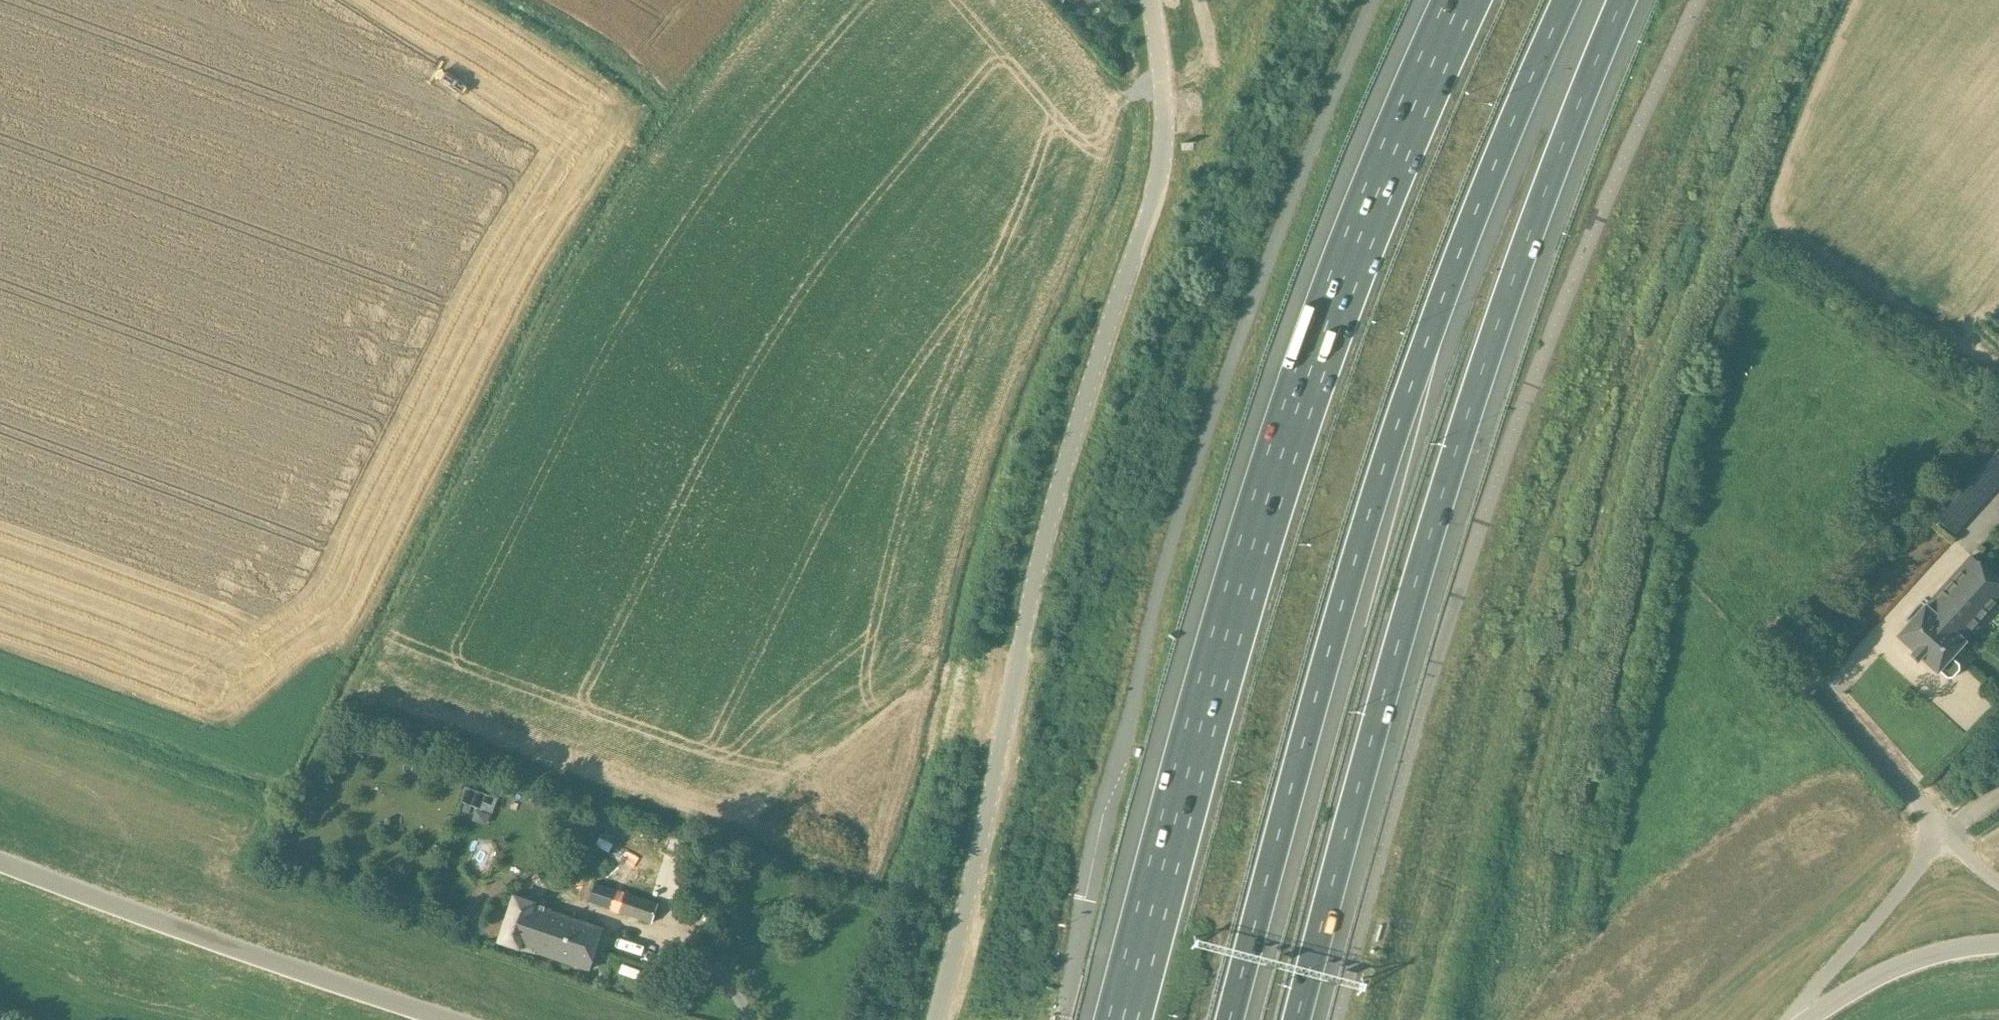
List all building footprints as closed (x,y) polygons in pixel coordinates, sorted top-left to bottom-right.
[(1935,518),(1953,534),(1998,482),(1998,445),(1935,518)] [(1926,606),(1924,605),(1897,636),(1936,671),(1938,670),(1946,677),(1952,676),(1959,669),(1958,663),(1950,656),(1998,603),(1998,582),(1972,556),(1926,606)] [(461,801),(473,805),(478,791),(467,786),(461,801)] [(603,843),(592,839),(590,846),(601,850),(603,843)] [(626,879),(616,911),(651,923),(662,891),(626,879)] [(519,950),(520,947),(589,971),(604,928),(535,904),(535,903),(513,895),(498,942),(519,950)]
